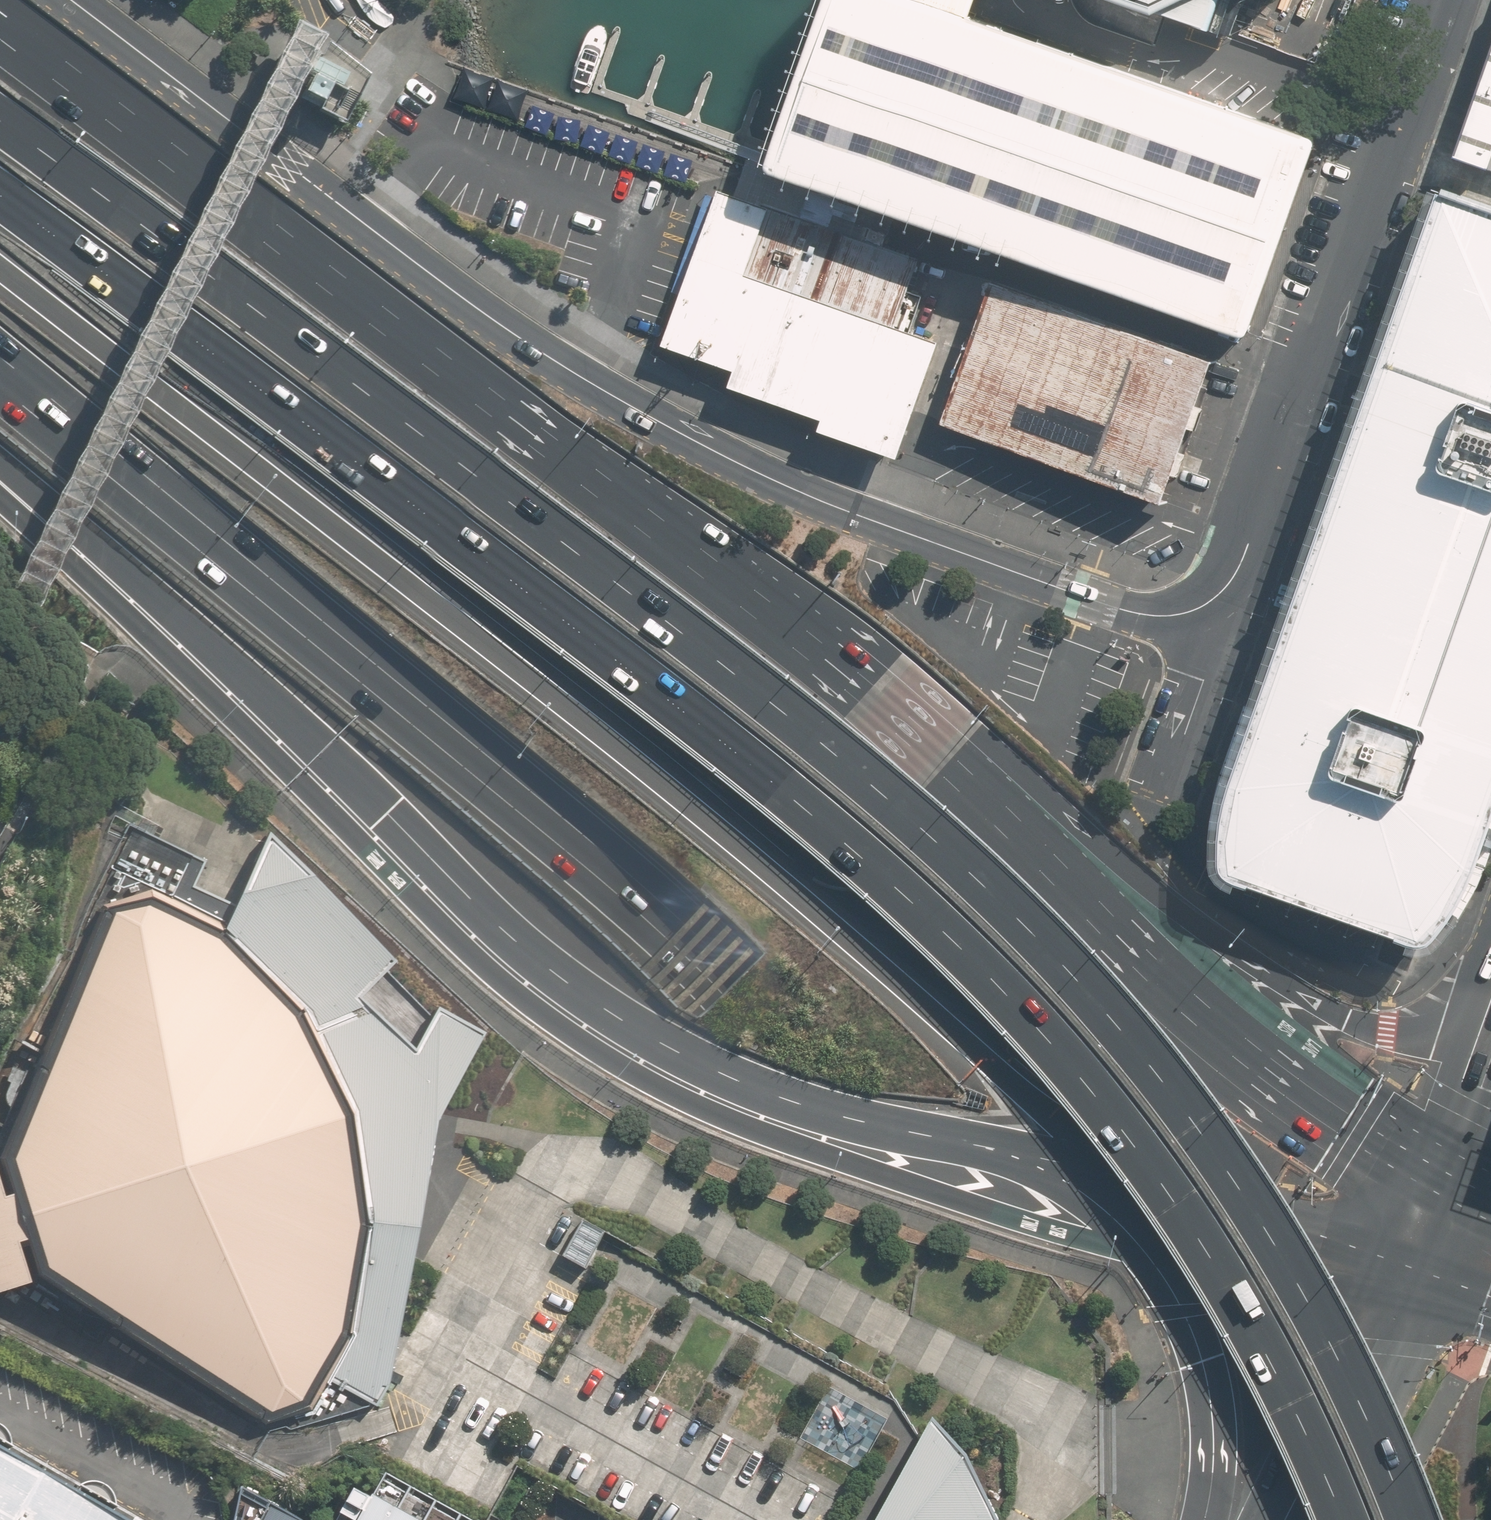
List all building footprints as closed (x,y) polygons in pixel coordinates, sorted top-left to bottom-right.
[(1314,138),(973,14),(978,0),(830,0),(807,65),(776,154),(775,155),(774,158),(773,161),(772,164),(794,171),(851,190),(1235,325),(1246,329),(1314,138)] [(1224,28),(1236,0),(1144,0),(1224,28)] [(1456,158),(1490,170),(1490,61),(1456,158)] [(794,171),(772,164),(748,156),(743,169),(738,184),(736,191),(735,195),(838,230),(844,210),(851,190),(794,171)] [(1438,187),(1232,774),(1226,794),(1222,813),(1219,857),(1224,865),(1235,871),(1412,935),(1428,934),(1453,903),(1472,864),(1490,809),(1490,206),(1438,187)] [(826,424),(902,449),(939,341),(924,336),(894,326),(918,257),(838,230),(735,195),(720,190),(667,348),(734,370),(730,382),(828,415),(826,424)] [(1212,356),(995,282),(945,423),(1163,498),(1212,356)] [(353,1112),(297,1006),(223,931),(235,905),(192,884),(203,859),(128,824),(90,902),(102,907),(0,1140),(0,1180),(12,1221),(26,1269),(273,1423),(307,1416),(329,1376),(350,1339),(368,1224),(362,1183),(353,1112)] [(235,905),(223,931),(297,1006),(353,1112),(362,1183),(368,1224),(350,1339),(329,1376),(375,1405),(388,1384),(419,1225),(432,1162),(442,1113),(485,1033),(437,1007),(432,1016),(414,1048),(361,997),(386,969),(393,960),(269,837),(265,846),(258,860),(235,905)] [(0,1180),(0,1293),(30,1284),(26,1269),(12,1221),(0,1180)] [(606,1232),(584,1219),(563,1255),(586,1268),(606,1232)] [(611,1235),(559,1333),(527,1392),(491,1459),(509,1470),(560,1498),(602,1519),(874,1519),(919,1441),(888,1398),(611,1235)] [(966,1456),(932,1418),(919,1441),(874,1519),(994,1519),(966,1456)] [(96,1487),(0,1434),(0,1519),(155,1519),(96,1487)] [(408,1491),(384,1478),(361,1519),(393,1519),(408,1491)] [(246,1490),(237,1519),(305,1519),(246,1490)] [(433,1505),(408,1491),(393,1519),(425,1519),(433,1505)] [(458,1518),(433,1505),(425,1519),(456,1519),(458,1518)]
